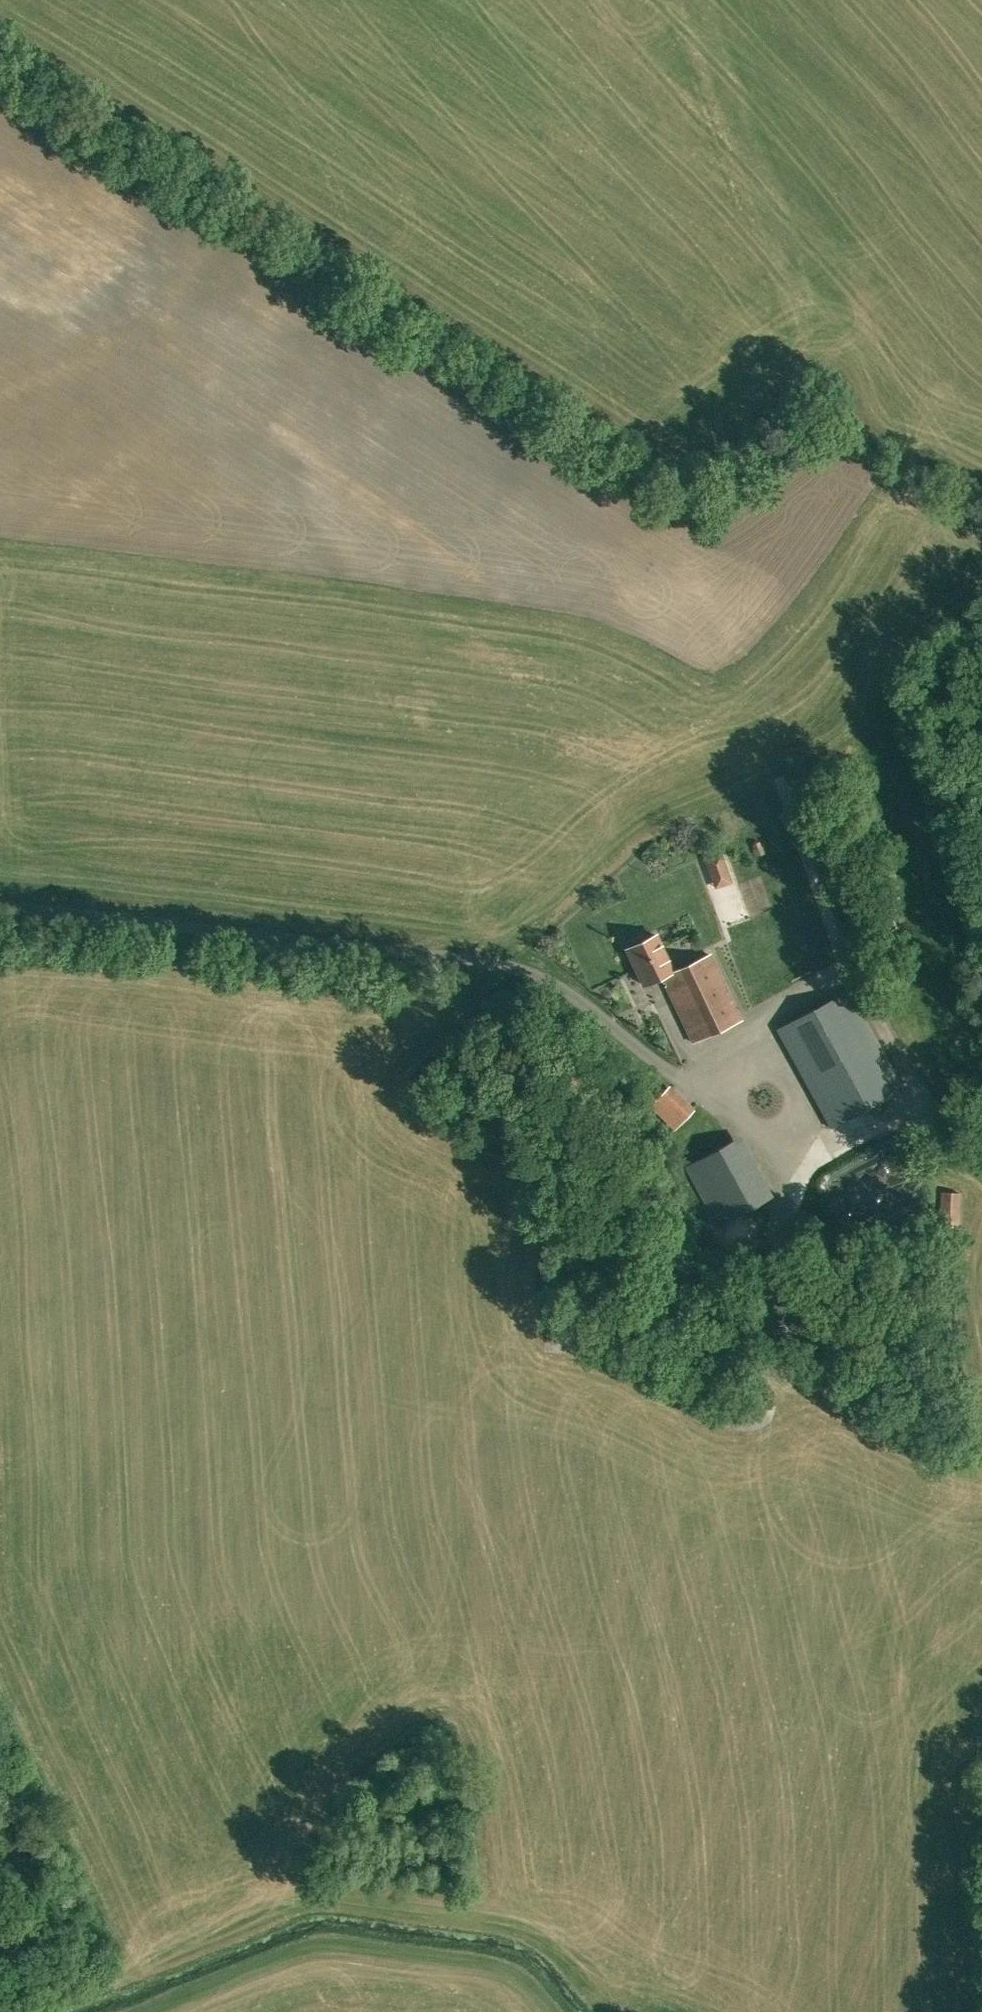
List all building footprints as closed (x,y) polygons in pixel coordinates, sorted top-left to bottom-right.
[(746,896),(730,902),(734,913),(750,908),(746,896)] [(693,1042),(741,1019),(710,954),(673,971),(655,935),(627,948),(645,985),(662,977),(693,1042)] [(829,1128),(904,1088),(850,989),(776,1029),(829,1128)] [(672,1094),(664,1103),(690,1126),(698,1117),(672,1094)]
